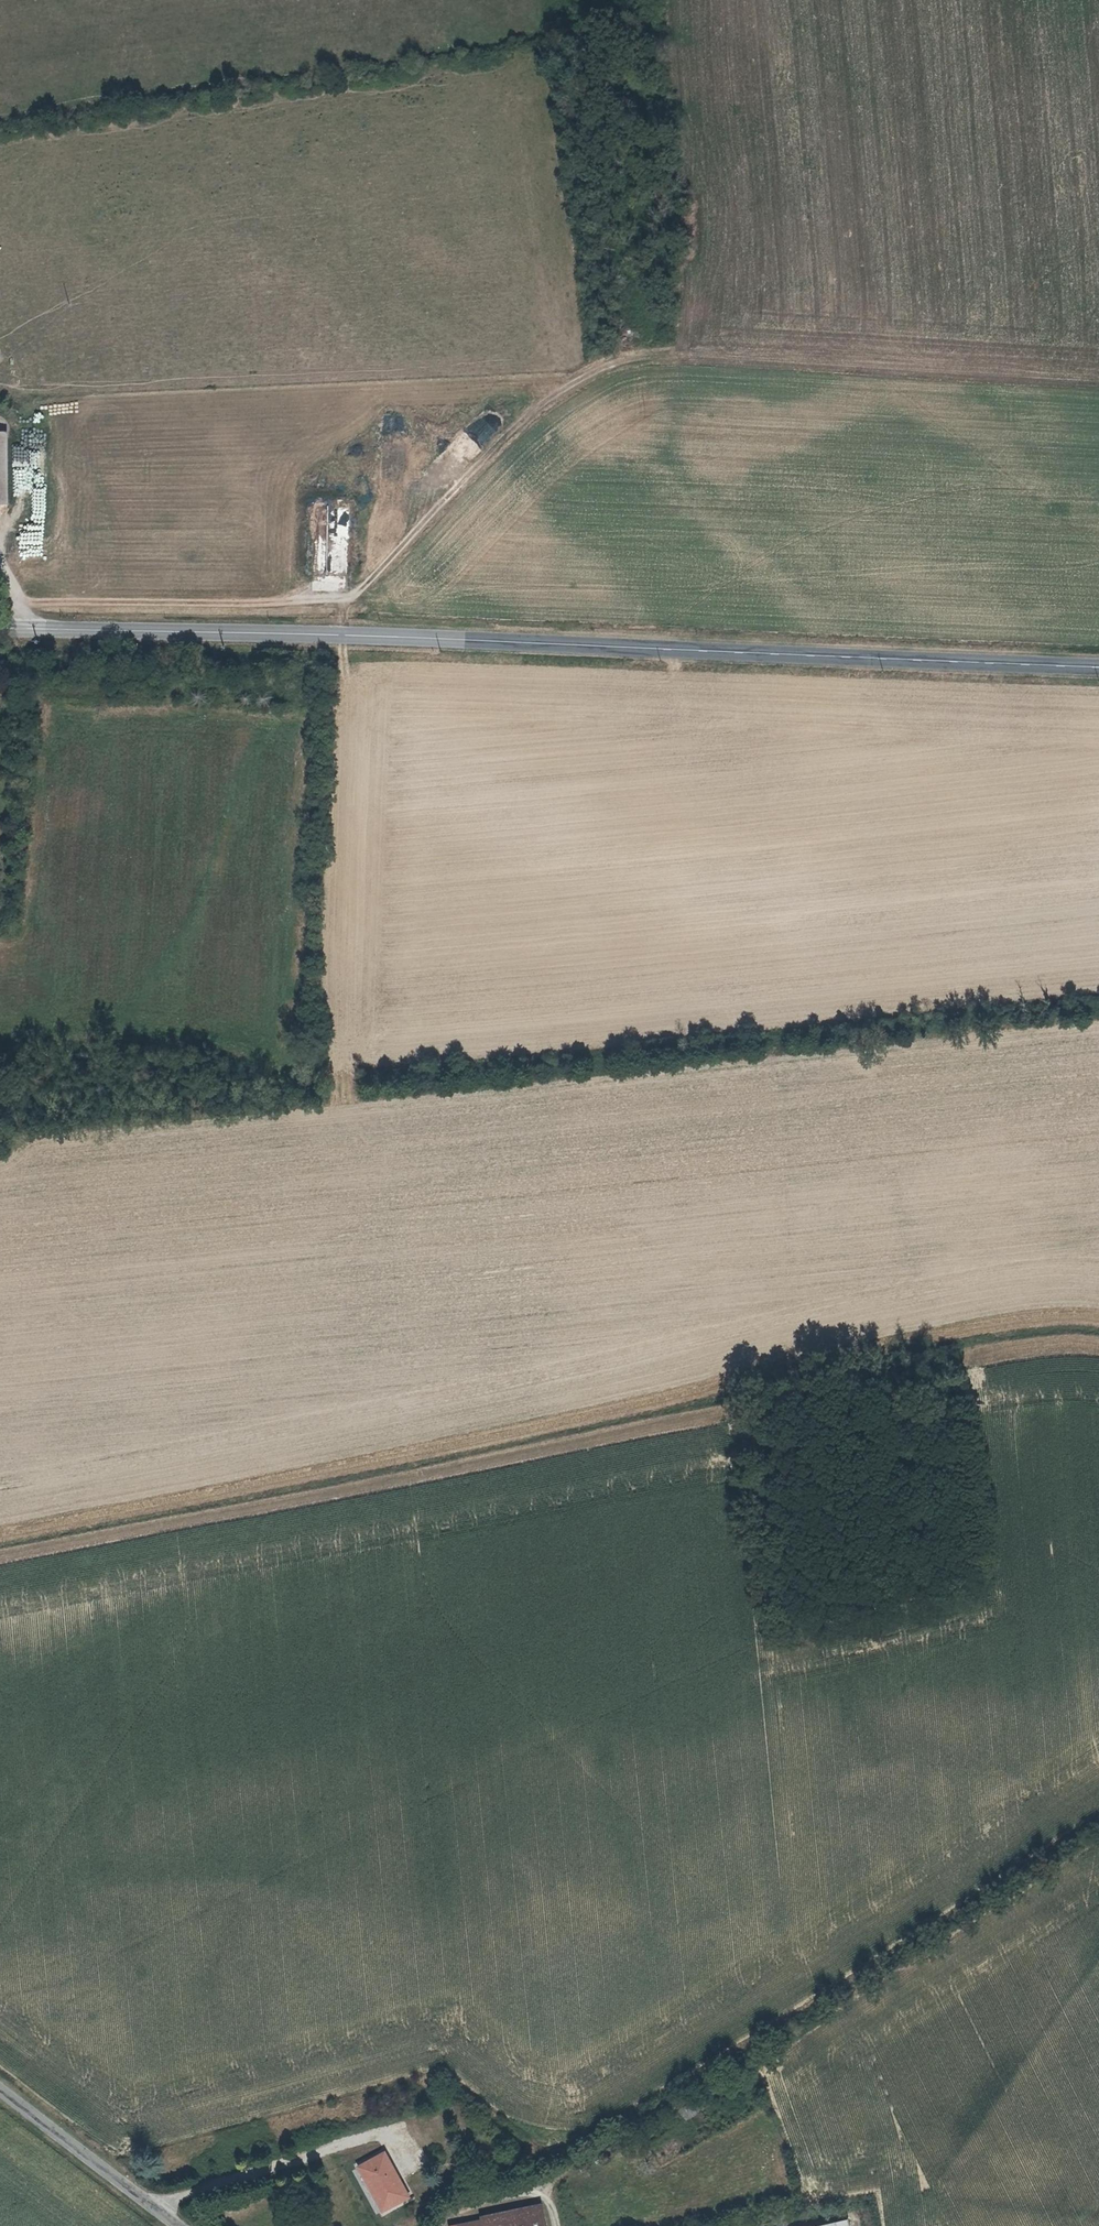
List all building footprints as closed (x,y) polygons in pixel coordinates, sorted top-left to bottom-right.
[(429,471),(445,488),(482,452),(465,436),(429,471)] [(313,590),(348,590),(348,507),(313,507),(313,590)] [(679,2108),(682,2119),(699,2114),(695,2103),(679,2108)] [(404,2202),(383,2157),(361,2167),(381,2212),(395,2206),(404,2202)] [(544,2208),(483,2219),(484,2222),(485,2225),(547,2225),(544,2208)] [(846,2216),(800,2225),(848,2225),(846,2216)]
